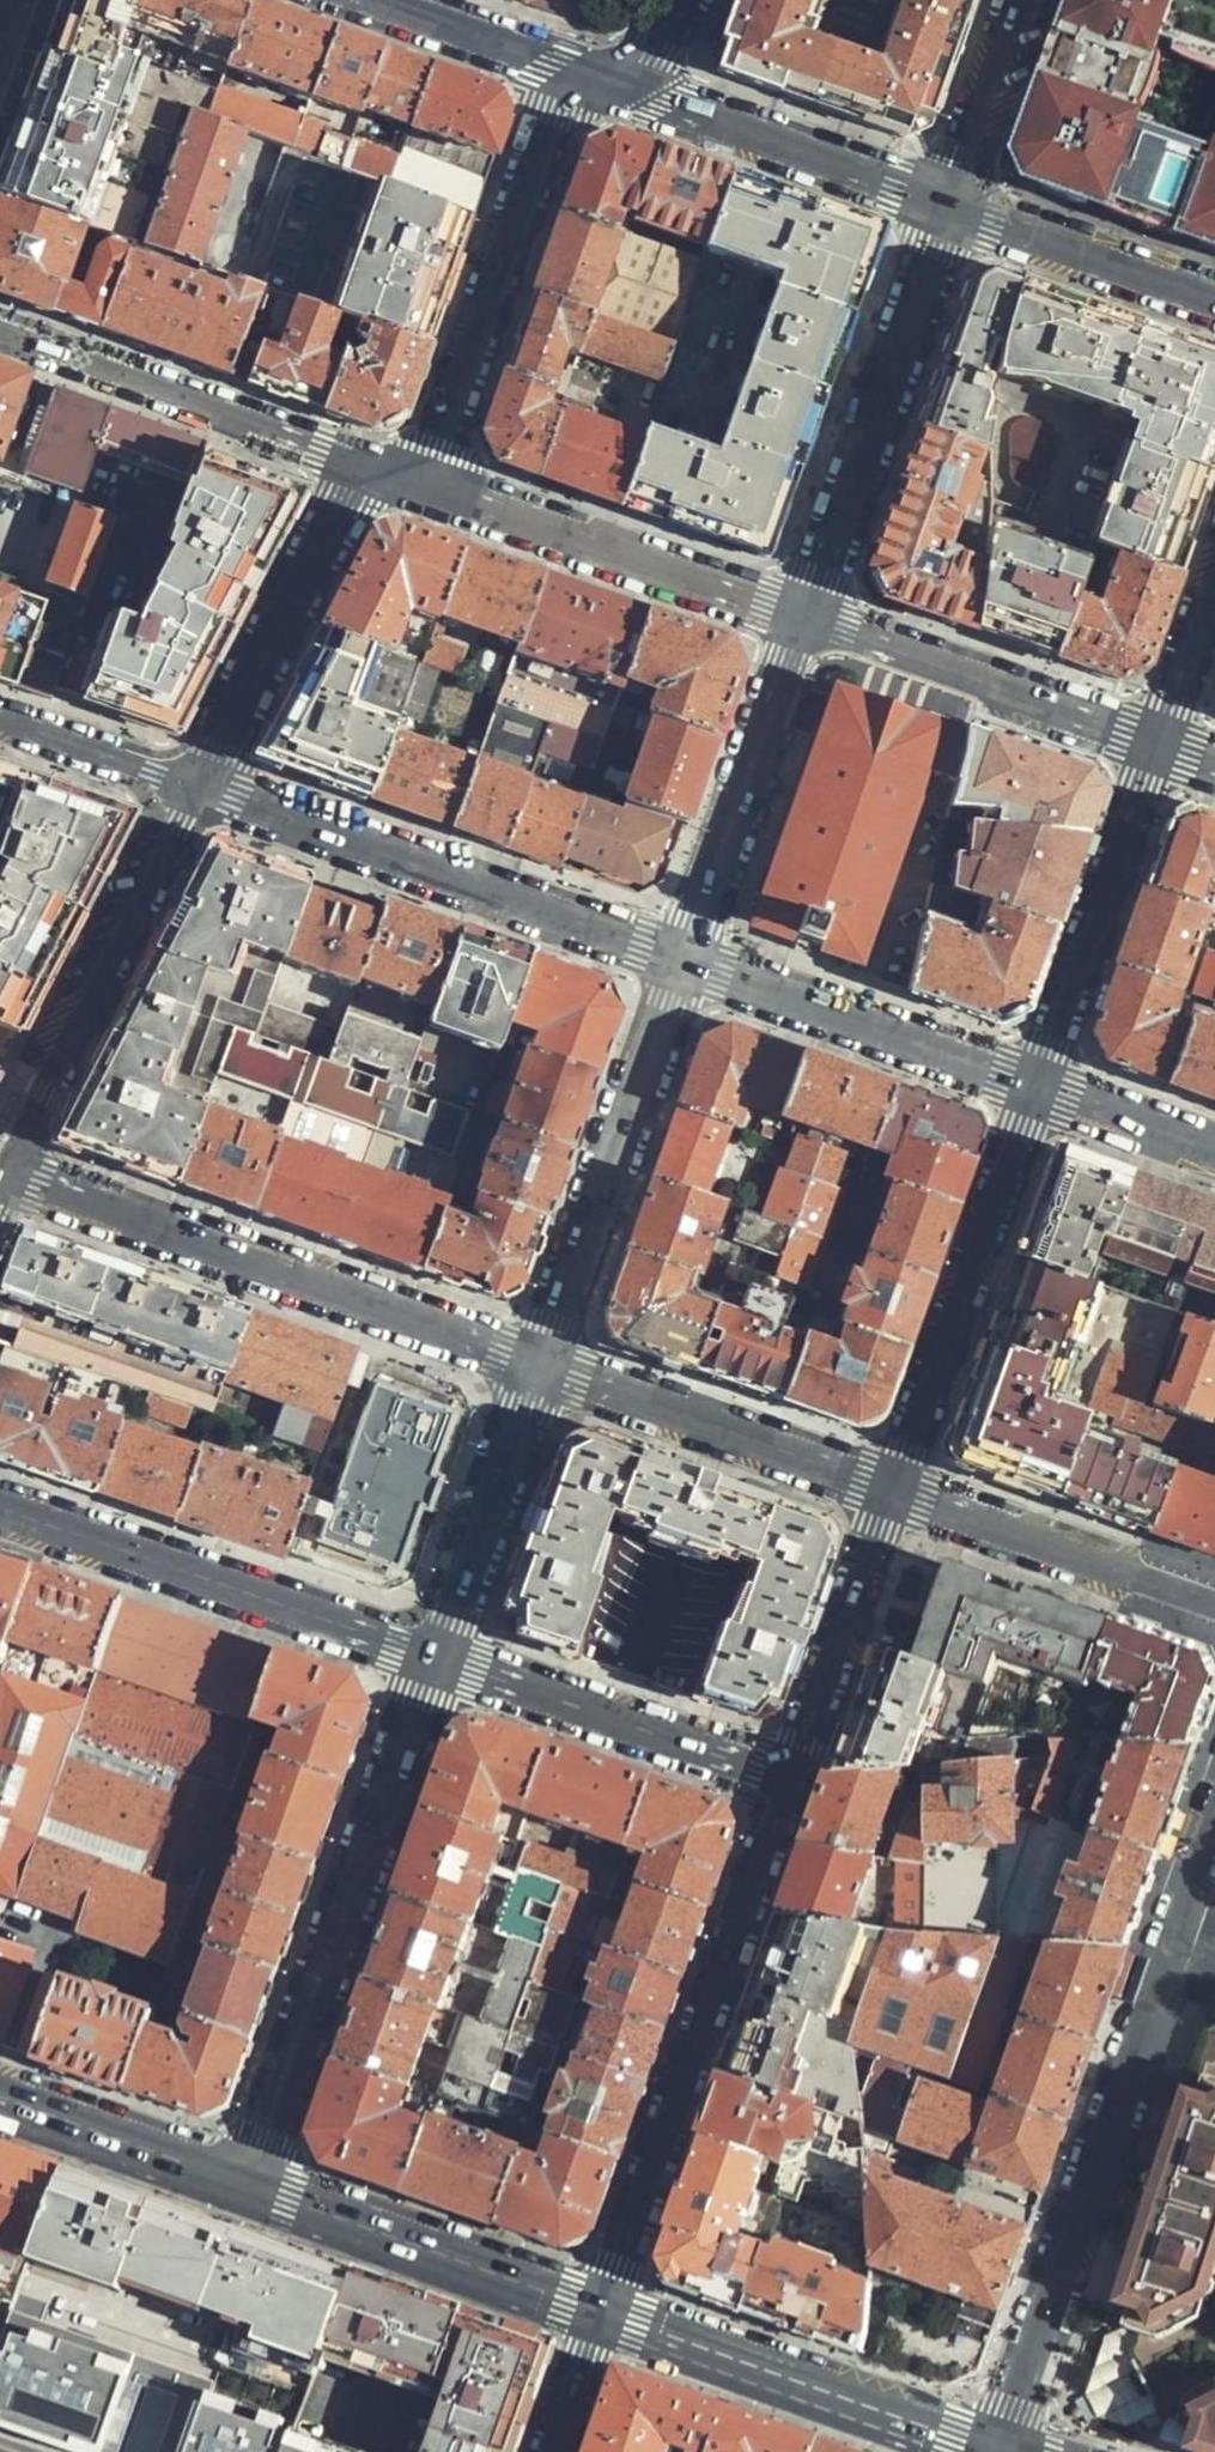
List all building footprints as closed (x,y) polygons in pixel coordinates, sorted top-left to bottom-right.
[(45,58),(108,82),(118,52),(137,0),(65,0),(64,4),(45,58)] [(118,52),(173,72),(182,47),(225,62),(247,2),(241,0),(137,0),(118,52)] [(716,70),(810,104),(905,139),(934,123),(947,86),(979,0),(744,0),(716,70)] [(1214,247),(1214,0),(1077,0),(1057,54),(1184,98),(1141,221),(1188,238),(1214,247)] [(225,62),(312,94),(334,33),(321,29),(290,18),(247,2),(225,62)] [(359,42),(334,33),(312,94),(362,112),(364,107),(384,51),(359,42)] [(423,65),(384,51),(364,107),(411,124),(431,68),(423,65)] [(45,58),(23,119),(0,184),(0,197),(84,227),(112,238),(129,244),(177,112),(191,116),(204,121),(216,87),(173,72),(118,52),(108,82),(45,58)] [(1030,181),(1141,221),(1184,98),(1057,54),(1019,157),(1030,181)] [(388,188),(472,220),(508,115),(497,92),(477,85),(431,68),(411,124),(400,153),(388,188)] [(245,136),(283,150),(291,153),(304,117),(217,84),(216,87),(204,121),(245,136)] [(304,117),(291,153),(341,171),(353,136),(333,128),(334,123),(305,113),(304,117)] [(196,268),(245,136),(204,121),(191,116),(143,249),(196,268)] [(584,144),(560,215),(605,230),(612,210),(630,217),(655,148),(627,138),(609,132),(584,144)] [(341,171),(388,188),(400,153),(353,136),(341,171)] [(707,244),(730,176),(692,162),(655,148),(630,217),(707,244)] [(362,319),(429,344),(450,285),(472,220),(388,188),(341,171),(291,153),(283,150),(234,282),(258,290),(278,297),(335,318),(360,328),(362,319)] [(641,442),(620,506),(694,533),(757,555),(775,549),(809,452),(846,346),(882,247),(873,227),(815,206),(730,176),(707,244),(701,264),(674,343),(661,381),(641,442)] [(0,197),(0,296),(51,314),(61,288),(84,227),(0,197)] [(549,247),(533,295),(595,316),(674,343),(701,264),(605,230),(560,215),(549,247)] [(61,288),(51,314),(70,321),(98,331),(125,254),(129,244),(112,238),(107,250),(97,258),(82,296),(61,288)] [(125,254),(98,331),(123,340),(208,371),(227,378),(241,339),(258,290),(234,282),(214,274),(210,285),(125,254)] [(931,396),(920,425),(979,446),(990,450),(1018,278),(999,272),(970,287),(931,396)] [(975,630),(1014,644),(1053,658),(1094,545),(1178,575),(1196,525),(1214,474),(1214,349),(1105,309),(1018,278),(990,450),(990,480),(989,517),(986,547),(983,567),(975,630)] [(520,330),(505,374),(548,389),(565,396),(574,373),(555,366),(562,347),(581,354),(595,316),(533,295),(520,330)] [(291,401),(324,413),(342,361),(321,354),(335,318),(278,297),(270,320),(286,326),(275,353),(260,347),(246,384),(291,401)] [(674,343),(595,316),(581,354),(661,381),(674,343)] [(404,419),(429,344),(362,319),(360,328),(356,338),(365,342),(359,358),(345,352),(342,361),(324,413),(376,431),(391,425),(404,419)] [(241,339),(227,378),(246,384),(260,347),(241,339)] [(574,373),(565,396),(594,405),(604,376),(576,366),(574,373)] [(27,378),(0,368),(0,455),(27,378)] [(514,468),(537,476),(559,414),(541,407),(548,389),(505,374),(483,437),(499,462),(514,468)] [(21,486),(78,505),(97,450),(111,408),(84,399),(56,389),(21,486)] [(111,408),(97,450),(193,485),(203,457),(207,444),(162,427),(111,408)] [(559,414),(537,476),(570,488),(620,506),(641,442),(559,414)] [(979,446),(920,425),(905,470),(869,570),(881,597),(898,603),(975,630),(983,567),(940,552),(979,446)] [(156,720),(189,715),(224,643),(256,579),(289,511),(284,487),(203,457),(193,485),(97,450),(78,505),(115,518),(88,597),(80,621),(58,686),(89,697),(156,720)] [(989,517),(990,480),(977,476),(955,536),(986,547),(989,517)] [(51,583),(88,597),(115,518),(78,505),(57,564),(51,583)] [(371,538),(324,631),(387,653),(405,605),(437,617),(438,613),(463,548),(430,536),(401,525),(371,538)] [(1159,629),(1178,575),(1094,545),(1053,658),(1119,681),(1144,669),(1159,629)] [(504,562),(463,548),(438,613),(518,643),(541,576),(504,562)] [(621,689),(647,614),(591,594),(541,576),(518,643),(496,703),(551,723),(603,742),(614,711),(621,689)] [(53,700),(58,686),(80,621),(0,593),(0,681),(53,700)] [(681,627),(647,614),(621,689),(650,700),(661,693),(664,699),(653,704),(646,722),(653,725),(711,747),(738,671),(724,643),(681,627)] [(387,653),(324,631),(293,689),(269,735),(276,765),(369,797),(393,735),(401,713),(420,663),(387,653)] [(430,636),(420,663),(438,670),(454,676),(465,650),(430,636)] [(438,670),(420,663),(401,713),(420,719),(438,670)] [(777,831),(765,865),(777,870),(759,921),(852,954),(855,946),(858,938),(862,940),(875,901),(872,899),(918,766),(953,780),(964,728),(946,721),(919,712),(914,724),(877,711),(839,697),(828,727),(816,722),(787,803),(799,807),(790,836),(777,831)] [(475,764),(452,828),(493,842),(507,847),(530,782),(541,751),(551,723),(496,703),(475,764)] [(619,747),(630,717),(614,711),(603,742),(619,747)] [(593,769),(603,742),(551,723),(541,751),(593,769)] [(673,816),(684,821),(698,783),(711,747),(653,725),(628,800),(673,816)] [(964,728),(953,780),(946,811),(1088,832),(1095,810),(1102,792),(1092,773),(964,728)] [(393,735),(369,797),(410,812),(452,828),(475,764),(393,735)] [(19,1034),(49,974),(89,897),(119,837),(108,806),(50,785),(0,767),(0,1026),(19,1034)] [(530,782),(507,847),(516,851),(560,866),(564,855),(583,800),(530,782)] [(583,800),(564,855),(589,864),(596,867),(602,869),(622,814),(583,800)] [(622,814),(602,869),(608,871),(616,873),(643,882),(651,879),(658,860),(673,816),(628,800),(622,814)] [(799,807),(787,803),(777,831),(790,836),(799,807)] [(1143,887),(1206,910),(1213,889),(1214,890),(1214,816),(1196,809),(1167,820),(1156,852),(1143,887)] [(984,902),(1055,927),(1065,897),(1088,832),(946,811),(930,884),(968,896),(984,902)] [(305,891),(310,876),(234,848),(201,856),(172,913),(113,1027),(66,1119),(77,1148),(118,1162),(159,1177),(175,1183),(201,1110),(214,1074),(231,1026),(254,1034),(265,1003),(281,959),(305,891)] [(930,884),(925,906),(959,919),(968,896),(930,884)] [(1206,910),(1143,887),(1129,928),(1114,968),(1173,990),(1176,991),(1206,910)] [(357,979),(379,918),(314,894),(305,891),(281,959),(354,986),(357,979)] [(435,1007),(462,930),(423,916),(385,902),(379,918),(357,979),(435,1007)] [(908,985),(907,990),(962,1009),(994,1021),(1027,1008),(1055,927),(984,902),(972,934),(978,948),(970,950),(965,939),(922,924),(908,985)] [(503,1041),(532,955),(487,939),(462,930),(435,1007),(422,1043),(406,1089),(472,1113),(477,1115),(503,1041)] [(1214,995),(1214,955),(1206,952),(1189,997),(1198,1000),(1212,1005),(1214,995)] [(583,974),(532,955),(503,1041),(595,1075),(619,1010),(607,982),(583,974)] [(1173,990),(1114,968),(1090,1036),(1104,1063),(1120,1068),(1166,1084),(1188,1025),(1162,1016),(1173,990)] [(1166,1084),(1206,1098),(1214,1102),(1214,1029),(1204,1025),(1212,1005),(1198,1000),(1188,1025),(1166,1084)] [(339,1029),(265,1003),(254,1034),(305,1052),(327,1060),(339,1029)] [(381,1080),(390,1083),(406,1089),(422,1043),(344,1016),(339,1029),(327,1060),(347,1068),(350,1060),(384,1073),(381,1080)] [(305,1052),(254,1034),(231,1026),(214,1074),(288,1100),(305,1052)] [(780,1118),(804,1054),(749,1033),(729,1026),(701,1041),(684,1088),(678,1106),(730,1126),(734,1127),(744,1103),(780,1118)] [(595,1075),(503,1041),(477,1115),(500,1123),(569,1148),(582,1111),(595,1075)] [(274,1136),(248,1209),(292,1224),(336,1240),(390,1083),(381,1080),(347,1068),(327,1060),(305,1052),(288,1100),(274,1136)] [(869,1149),(892,1086),(846,1069),(804,1054),(780,1118),(869,1149)] [(380,1256),(421,1271),(440,1215),(466,1142),(461,1140),(472,1113),(406,1089),(390,1083),(336,1240),(380,1256)] [(913,1094),(892,1086),(869,1149),(890,1158),(899,1132),(972,1160),(979,1139),(965,1113),(913,1094)] [(730,1126),(678,1106),(673,1118),(653,1176),(705,1196),(730,1126)] [(201,1110),(175,1183),(212,1196),(248,1209),(274,1136),(201,1110)] [(476,1197),(543,1221),(556,1184),(569,1148),(500,1123),(473,1195),(476,1197)] [(794,1127),(780,1168),(810,1178),(832,1187),(846,1147),(794,1127)] [(969,1168),(972,1160),(899,1132),(890,1158),(882,1179),(892,1183),(955,1206),(969,1168)] [(850,1146),(838,1184),(856,1190),(869,1152),(850,1146)] [(1044,1165),(1013,1256),(1091,1285),(1131,1170),(1118,1166),(1073,1150),(1044,1165)] [(810,1178),(780,1168),(762,1216),(791,1226),(810,1178)] [(1091,1285),(1172,1313),(1184,1317),(1214,1328),(1214,1201),(1131,1170),(1091,1285)] [(637,1222),(627,1250),(691,1272),(694,1273),(721,1201),(705,1196),(653,1176),(637,1222)] [(832,1187),(810,1178),(791,1226),(821,1237),(838,1188),(832,1187)] [(843,1188),(813,1291),(833,1297),(826,1322),(791,1311),(787,1324),(835,1338),(879,1188),(862,1182),(859,1193),(843,1188)] [(866,1253),(929,1276),(943,1240),(955,1206),(892,1183),(866,1253)] [(521,1282),(543,1221),(476,1197),(466,1224),(440,1215),(421,1271),(494,1296),(507,1289),(521,1282)] [(791,1226),(762,1216),(747,1211),(735,1239),(782,1255),(791,1226)] [(782,1255),(774,1276),(803,1285),(821,1237),(791,1226),(782,1255)] [(250,1310),(216,1298),(30,1231),(1,1242),(0,1246),(0,1319),(21,1329),(15,1346),(54,1359),(132,1387),(211,1416),(224,1380),(250,1310)] [(638,1349),(691,1368),(714,1306),(683,1295),(691,1272),(627,1250),(603,1318),(617,1342),(638,1349)] [(841,1325),(903,1348),(917,1312),(929,1276),(866,1253),(841,1325)] [(1091,1285),(1013,1256),(990,1321),(948,1439),(962,1465),(1021,1486),(1057,1498),(1112,1345),(1155,1361),(1172,1313),(1091,1285)] [(714,1306),(691,1368),(735,1384),(779,1399),(801,1338),(777,1329),(786,1302),(745,1287),(736,1314),(714,1306)] [(320,1455),(357,1350),(336,1342),(250,1310),(224,1380),(287,1403),(276,1439),(320,1455)] [(1184,1317),(1153,1405),(1187,1417),(1204,1424),(1214,1394),(1214,1328),(1184,1317)] [(882,1410),(903,1348),(841,1325),(832,1349),(801,1338),(779,1399),(834,1419),(855,1426),(882,1410)] [(26,1468),(54,1359),(15,1346),(0,1340),(0,1459),(26,1468)] [(1112,1345),(1057,1498),(1101,1514),(1146,1531),(1169,1468),(1170,1465),(1108,1442),(1116,1419),(1178,1442),(1187,1417),(1153,1405),(1141,1401),(1155,1361),(1112,1345)] [(54,1359),(26,1468),(85,1488),(94,1491),(118,1423),(132,1387),(54,1359)] [(431,1475),(454,1412),(375,1383),(321,1534),(400,1563),(420,1506),(429,1509),(435,1493),(440,1478),(431,1475)] [(1187,1417),(1208,1462),(1214,1442),(1214,1427),(1204,1424),(1187,1417)] [(118,1423),(94,1491),(134,1505),(174,1520),(198,1451),(118,1423)] [(516,1633),(573,1653),(599,1578),(591,1575),(613,1511),(752,1561),(730,1623),(722,1621),(695,1696),(753,1718),(779,1704),(837,1543),(821,1518),(586,1432),(560,1443),(500,1607),(516,1633)] [(229,1538),(284,1557),(308,1488),(200,1448),(198,1451),(174,1520),(229,1538)] [(1213,1494),(1210,1483),(1169,1468),(1146,1531),(1193,1547),(1214,1555),(1214,1494),(1213,1494)] [(8,1651),(11,1642),(37,1572),(0,1559),(0,1648),(8,1651)] [(928,1567),(898,1655),(986,1687),(959,1767),(1014,1762),(1016,1744),(1047,1747),(1067,1750),(1075,1731),(1112,1633),(1064,1615),(955,1576),(928,1567)] [(99,1673),(124,1602),(62,1581),(37,1572),(11,1642),(99,1673)] [(253,1726),(278,1655),(233,1640),(189,1625),(124,1602),(99,1673),(75,1739),(230,1793),(253,1726)] [(1116,1622),(1112,1633),(1075,1731),(1123,1749),(1197,1751),(1214,1700),(1214,1666),(1211,1656),(1197,1651),(1116,1622)] [(99,1673),(11,1642),(8,1651),(0,1675),(0,1823),(40,1838),(75,1739),(99,1673)] [(898,1655),(874,1647),(851,1712),(829,1776),(899,1771),(924,1769),(959,1767),(986,1687),(898,1655)] [(276,1762),(343,1784),(369,1708),(361,1694),(354,1682),(289,1659),(278,1655),(253,1726),(277,1736),(291,1728),(294,1735),(284,1741),(276,1762)] [(448,1758),(429,1813),(495,1837),(505,1809),(500,1798),(507,1796),(512,1809),(528,1813),(551,1746),(484,1721),(456,1737),(448,1758)] [(1185,1784),(1197,1751),(1123,1749),(1075,1731),(1067,1750),(1047,1747),(1049,1770),(1033,1813),(1159,1858),(1185,1784)] [(217,1828),(230,1793),(75,1739),(40,1838),(18,1900),(82,1922),(80,1929),(78,1936),(169,1968),(179,1938),(198,1885),(217,1828)] [(1052,1947),(1125,1955),(1148,1890),(1159,1858),(1033,1813),(1049,1770),(1047,1747),(1016,1744),(1014,1762),(959,1767),(924,1769),(924,1817),(922,1865),(921,1933),(1003,1942),(1027,1944),(1052,1947)] [(601,1764),(551,1746),(528,1813),(629,1849),(651,1783),(601,1764)] [(253,1841),(315,1862),(329,1823),(343,1784),(276,1762),(248,1839),(253,1841)] [(899,1771),(829,1776),(821,1798),(802,1851),(868,1858),(899,1771)] [(687,1796),(651,1783),(629,1849),(648,1856),(656,1849),(659,1855),(651,1859),(642,1888),(705,1911),(733,1834),(722,1808),(687,1796)] [(895,1861),(922,1865),(924,1817),(910,1811),(892,1861),(895,1861)] [(495,1837),(429,1813),(414,1855),(399,1898),(473,1925),(505,1840),(495,1837)] [(40,1838),(0,1823),(0,1893),(18,1900),(40,1838)] [(239,1836),(217,1828),(198,1885),(220,1894),(239,1836)] [(233,1898),(295,1920),(312,1872),(315,1862),(253,1841),(233,1898)] [(510,1865),(522,1870),(566,1885),(610,1901),(619,1877),(518,1841),(510,1865)] [(868,1858),(802,1851),(795,1870),(779,1917),(849,1925),(874,1859),(868,1858)] [(895,1930),(921,1933),(922,1865),(895,1861),(895,1930)] [(498,1934),(515,1939),(543,1949),(550,1930),(566,1885),(522,1870),(498,1934)] [(179,1938),(200,1945),(220,1894),(198,1885),(179,1938)] [(695,1942),(705,1911),(642,1888),(638,1886),(625,1926),(604,1919),(610,1901),(566,1885),(550,1930),(576,1939),(609,1950),(682,1977),(695,1942)] [(215,1950),(277,1972),(288,1938),(295,1920),(233,1898),(215,1950)] [(473,1925),(399,1898),(385,1939),(370,1981),(444,2007),(473,1925)] [(849,1925),(779,1917),(776,1925),(747,2006),(723,2075),(860,2125),(856,2049),(906,2068),(953,2084),(980,2009),(1003,1942),(921,1933),(895,1930),(849,1925)] [(550,1930),(543,1949),(532,1982),(556,1991),(576,1939),(550,1930)] [(169,1968),(163,1985),(184,1992),(200,1945),(179,1938),(169,1968)] [(543,1949),(515,1939),(487,2022),(514,2032),(532,1982),(543,1949)] [(34,1953),(0,1940),(0,2046),(34,1953)] [(1027,1944),(1003,1942),(980,2009),(1002,2016),(1027,1944)] [(1024,2024),(1092,2047),(1102,2019),(1125,1955),(1052,1947),(1024,2024)] [(190,2020),(252,2042),(264,2006),(277,1972),(215,1950),(190,2020)] [(600,2006),(663,2029),(673,2003),(682,1977),(609,1950),(589,2002),(600,2006)] [(47,1977),(20,2054),(36,2059),(62,1982),(47,1977)] [(444,2007),(370,1981),(356,2022),(341,2064),(410,2090),(426,2046),(456,2057),(449,2078),(493,2093),(500,2074),(514,2032),(487,2022),(444,2007)] [(80,2075),(125,2091),(149,2023),(152,2014),(62,1982),(36,2059),(80,2075)] [(556,1991),(532,1982),(514,2032),(559,2048),(577,1998),(556,1991)] [(582,2056),(646,2080),(650,2069),(663,2029),(600,2006),(582,2056)] [(1002,2016),(980,2009),(953,2084),(976,2092),(1002,2016)] [(998,2100),(1065,2123),(1079,2086),(1092,2047),(1024,2024),(1010,2019),(1001,2041),(1017,2046),(998,2100)] [(230,2103),(252,2042),(190,2020),(183,2035),(190,2042),(203,2047),(201,2053),(184,2047),(174,2033),(149,2023),(125,2091),(164,2104),(203,2118),(230,2103)] [(1196,2077),(1210,2082),(1203,2099),(1186,2094),(1126,2268),(1114,2305),(1130,2310),(1124,2327),(1136,2331),(1129,2352),(1156,2413),(1174,2420),(1170,2432),(1183,2436),(1177,2451),(1214,2451),(1214,2022),(1196,2077)] [(559,2048),(514,2032),(500,2074),(535,2086),(542,2068),(551,2071),(559,2048)] [(856,2049),(860,2125),(861,2152),(883,2161),(890,2140),(1040,2194),(1050,2165),(1065,2123),(998,2100),(983,2139),(970,2134),(979,2108),(917,2085),(907,2112),(893,2107),(906,2068),(856,2049)] [(564,2097),(631,2120),(634,2112),(646,2080),(582,2056),(579,2055),(564,2097)] [(410,2090),(341,2064),(316,2134),(330,2163),(355,2172),(406,2191),(429,2129),(411,2122),(404,2136),(394,2133),(410,2090)] [(535,2086),(500,2074),(493,2093),(529,2106),(535,2086)] [(860,2125),(723,2075),(715,2095),(700,2138),(784,2169),(777,2186),(784,2189),(780,2200),(797,2206),(865,2230),(861,2152),(860,2125)] [(429,2129),(406,2191),(449,2206),(496,2222),(520,2156),(537,2109),(529,2106),(493,2093),(449,2078),(440,2101),(506,2124),(499,2144),(433,2120),(429,2129)] [(552,2138),(617,2160),(628,2129),(631,2120),(564,2097),(552,2138)] [(593,2230),(617,2160),(552,2138),(542,2164),(520,2156),(496,2222),(542,2239),(564,2247),(593,2230)] [(784,2169),(700,2138),(658,2257),(672,2285),(694,2293),(759,2316),(797,2206),(780,2200),(784,2189),(777,2186),(784,2169)] [(15,2304),(17,2300),(31,2260),(63,2169),(0,2146),(0,2299),(15,2304)] [(1001,2314),(1031,2227),(890,2178),(895,2165),(883,2161),(861,2152),(865,2230),(867,2265),(896,2276),(965,2301),(1001,2314)] [(0,2347),(0,2422),(13,2426),(69,2446),(118,2311),(131,2277),(158,2203),(63,2169),(31,2260),(88,2280),(72,2321),(17,2300),(15,2304),(0,2347)] [(234,2451),(286,2451),(352,2272),(252,2236),(158,2203),(131,2277),(165,2290),(254,2323),(240,2365),(262,2374),(234,2451)] [(797,2206),(759,2316),(802,2331),(862,2353),(870,2333),(867,2265),(865,2230),(797,2206)] [(286,2451),(516,2451),(528,2418),(547,2364),(532,2337),(419,2296),(352,2272),(286,2451)] [(131,2277),(118,2311),(154,2325),(165,2290),(131,2277)] [(15,2304),(0,2299),(0,2347),(15,2304)] [(991,2344),(1001,2314),(965,2301),(956,2330),(893,2308),(875,2357),(952,2382),(982,2369),(991,2344)] [(69,2446),(87,2451),(111,2451),(154,2325),(118,2311),(69,2446)] [(818,2437),(713,2400),(619,2367),(598,2431),(591,2451),(672,2451),(676,2451),(812,2451),(818,2437)] [(818,2437),(812,2451),(858,2451),(818,2437)]
